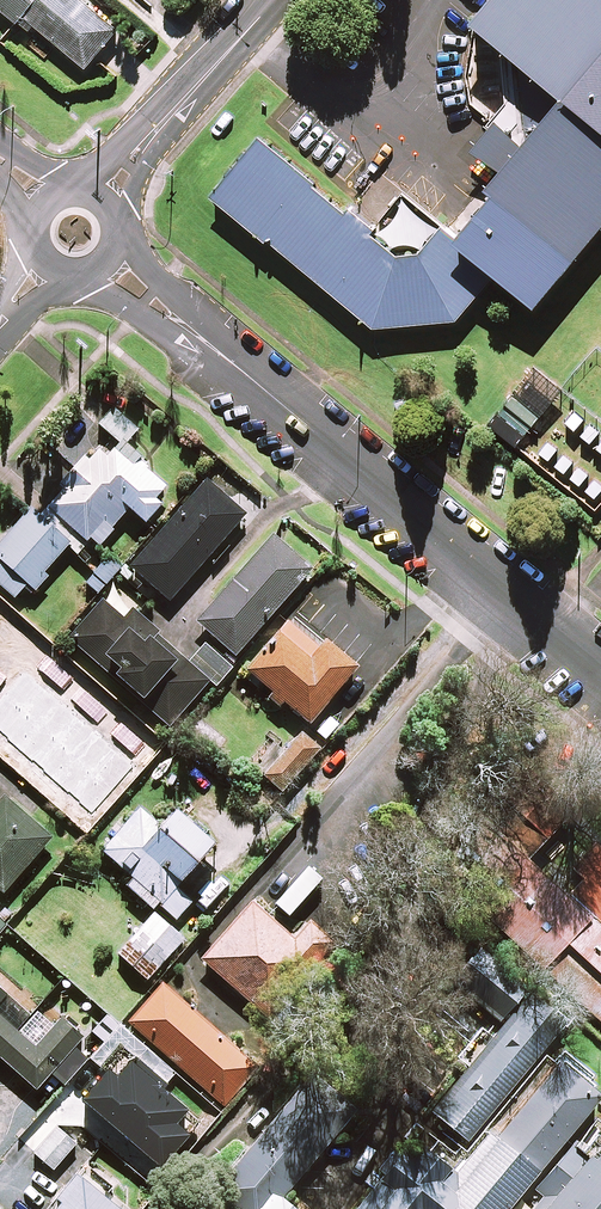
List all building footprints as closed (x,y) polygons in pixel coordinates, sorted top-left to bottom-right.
[(16,23),(22,16),(87,70),(119,31),(81,0),(0,0),(0,10),(16,23)] [(472,7),(562,82),(485,175),(578,252),(600,225),(600,0),(477,0),(472,7)] [(465,300),(508,251),(452,204),(415,249),(264,123),(221,174),(380,310),(465,300)] [(138,430),(115,409),(100,425),(124,446),(138,430)] [(47,571),(69,546),(78,554),(90,540),(96,545),(130,508),(146,523),(162,505),(156,499),(167,487),(111,437),(89,460),(85,457),(36,512),(32,508),(0,543),(0,559),(4,563),(0,568),(0,585),(15,599),(28,585),(36,592),(51,575),(47,571)] [(243,517),(204,483),(131,567),(170,601),(243,517)] [(311,571),(273,537),(198,622),(236,656),(311,571)] [(119,569),(105,558),(86,582),(100,593),(119,569)] [(125,620),(103,601),(70,638),(110,674),(112,672),(170,725),(210,681),(216,686),(233,668),(206,644),(189,662),(133,611),(125,620)] [(319,646),(289,621),(247,671),(310,724),(357,668),(324,641),(319,646)] [(0,640),(0,687),(13,698),(37,672),(0,640)] [(98,756),(51,715),(15,755),(63,797),(98,756)] [(322,748),(303,731),(264,775),(282,791),(322,748)] [(4,893),(52,839),(5,797),(0,803),(0,890),(4,893)] [(161,827),(139,807),(102,848),(133,877),(126,884),(153,908),(158,902),(176,919),(192,902),(176,887),(215,844),(177,809),(161,827)] [(568,890),(531,857),(477,918),(600,1028),(600,853),(568,890)] [(295,938),(254,902),(204,960),(271,1018),(335,944),(309,922),(295,938)] [(185,938),(155,913),(119,955),(149,980),(185,938)] [(258,1068),(164,984),(130,1022),(224,1105),(258,1068)] [(0,987),(0,1013),(13,998),(0,987)] [(37,1088),(83,1037),(61,1017),(34,1047),(0,1016),(0,1055),(37,1088)] [(600,1097),(600,1089),(553,1050),(467,1155),(426,1121),(354,1208),(509,1208),(600,1097)] [(283,1197),(336,1133),(293,1098),(231,1172),(246,1208),(297,1208),(283,1197)] [(77,1144),(58,1127),(35,1153),(53,1170),(77,1144)] [(558,1163),(534,1192),(542,1199),(534,1208),(600,1208),(600,1154),(598,1157),(587,1160),(571,1147),(558,1163)] [(80,1174),(52,1208),(123,1208),(80,1174)]
